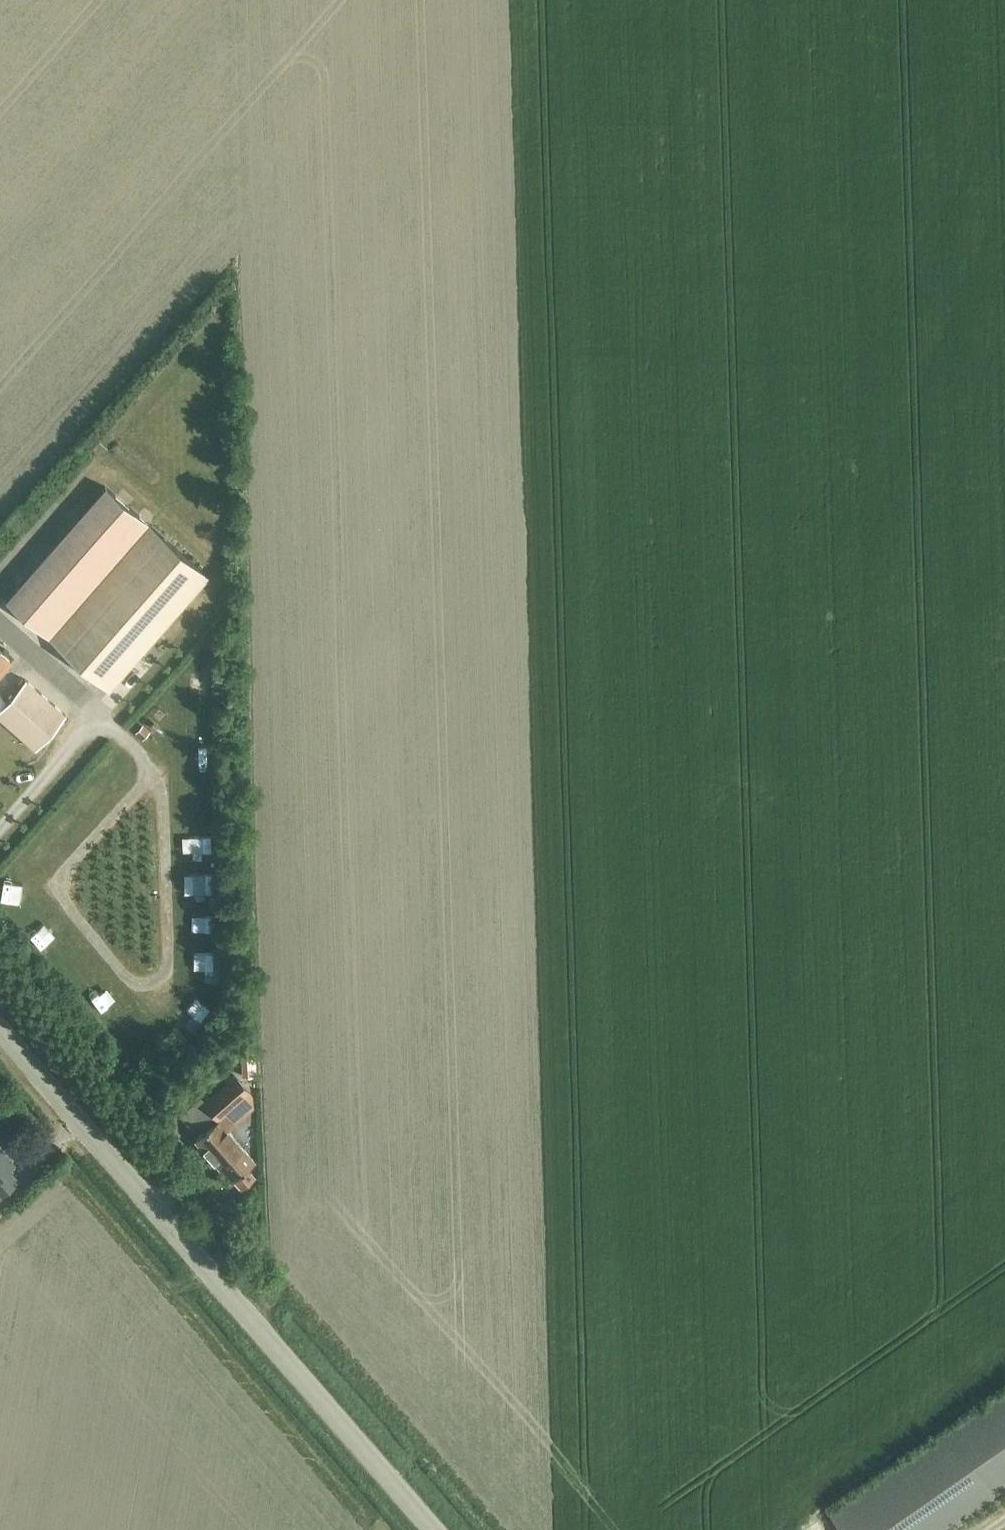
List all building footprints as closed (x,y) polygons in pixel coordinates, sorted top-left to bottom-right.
[(4,600),(108,691),(208,576),(105,486),(4,600)] [(10,658),(0,650),(0,670),(10,658)] [(40,750),(68,716),(21,677),(5,696),(7,698),(0,706),(0,716),(40,750)] [(227,1109),(237,1121),(251,1109),(251,1093),(234,1074),(204,1100),(218,1117),(227,1109)] [(233,1178),(241,1187),(254,1177),(246,1168),(254,1161),(227,1130),(233,1124),(224,1114),(195,1139),(231,1180),(233,1178)] [(249,1149),(258,1139),(238,1121),(229,1130),(249,1149)] [(14,1183),(4,1171),(9,1167),(0,1157),(0,1195),(14,1183)] [(1004,1491),(1004,1390),(830,1512),(843,1529),(949,1529),(1004,1491)]
